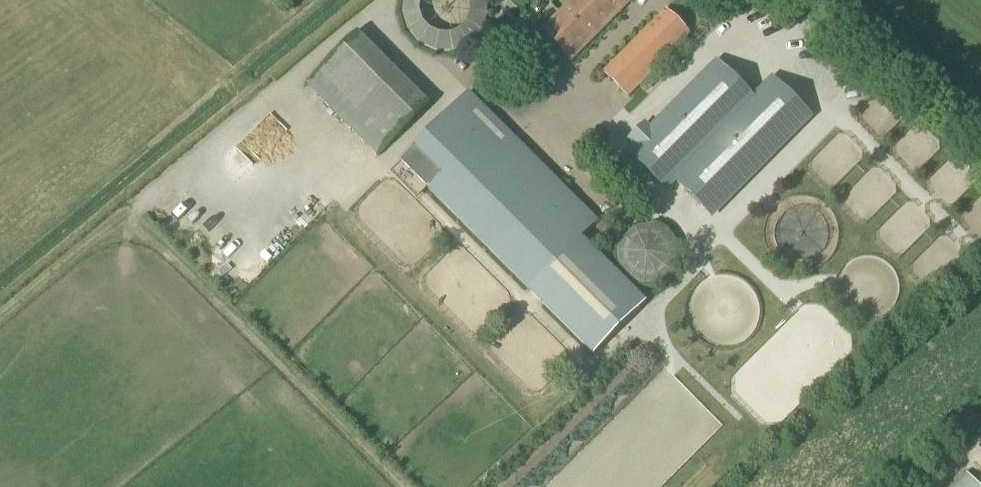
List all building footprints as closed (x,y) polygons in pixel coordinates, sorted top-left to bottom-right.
[(499,0),(513,14),(521,6),(515,0),(500,0),(499,0)] [(540,32),(570,62),(632,0),(572,0),(540,32)] [(629,98),(691,35),(665,9),(602,72),(629,98)] [(385,148),(428,104),(357,33),(314,76),(385,148)] [(628,141),(633,146),(627,152),(664,189),(674,180),(712,218),(812,118),(772,78),(753,98),(717,62),(650,129),(645,124),(628,141)] [(596,221),(538,163),(512,137),(468,93),(399,162),(527,290),(593,356),(646,303),(580,237),(596,221)] [(672,244),(659,246),(657,231),(637,234),(640,253),(634,254),(637,273),(676,267),(672,244)] [(227,285),(242,270),(230,258),(238,250),(226,237),(204,258),(213,268),(211,270),(227,285)] [(970,476),(967,472),(952,486),(980,486),(970,476)]
